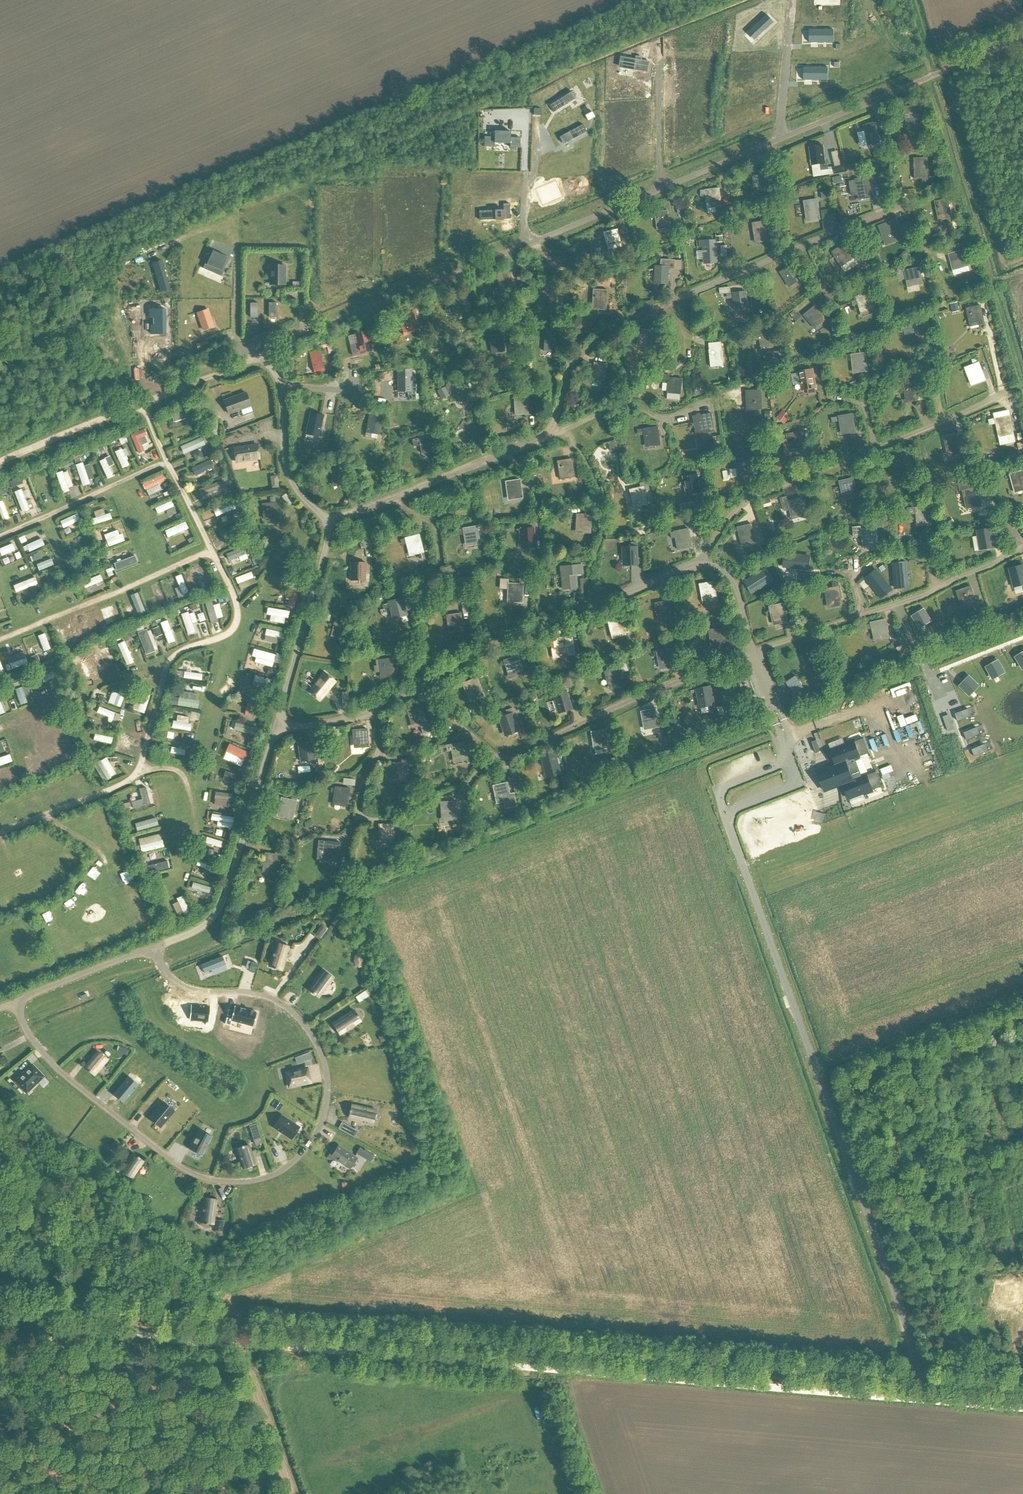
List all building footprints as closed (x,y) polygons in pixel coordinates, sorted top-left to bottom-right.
[(775,22),(768,15),(750,32),(757,39),(775,22)] [(810,30),(810,43),(833,43),(833,30),(810,30)] [(637,57),(636,60),(622,58),(621,67),(648,72),(649,62),(641,61),(642,58),(637,57)] [(805,67),(805,80),(827,81),(827,67),(805,67)] [(575,98),(571,92),(549,105),(554,112),(568,103),(568,102),(575,98)] [(906,126),(920,124),(917,106),(903,108),(906,126)] [(592,112),(585,116),(588,121),(595,117),(592,112)] [(881,143),(876,122),(864,125),(868,146),(881,143)] [(571,140),(586,132),(583,124),(560,137),(563,144),(571,140)] [(510,132),(495,131),(494,137),(484,137),(484,147),(494,147),(494,143),(510,144),(510,148),(520,148),(520,138),(510,138),(510,132)] [(828,162),(824,162),(822,148),(809,149),(812,166),(820,165),(821,171),(829,170),(828,162)] [(914,180),(928,180),(927,159),(913,160),(914,180)] [(834,173),(844,170),(843,165),(832,168),(834,173)] [(759,188),(772,186),(769,169),(757,171),(759,188)] [(841,176),(833,178),(834,185),(843,183),(841,176)] [(855,181),(849,182),(851,197),(857,196),(858,201),(872,199),(869,179),(855,181)] [(556,181),(535,189),(542,206),(563,197),(556,181)] [(707,209),(725,207),(724,201),(720,201),(718,189),(704,191),(707,209)] [(806,223),(820,221),(817,200),(803,202),(806,223)] [(939,222),(952,219),(948,200),(935,203),(939,222)] [(480,211),(480,220),(510,219),(510,210),(480,211)] [(657,231),(670,229),(667,212),(654,214),(657,231)] [(760,217),(761,223),(751,224),(755,245),(768,243),(765,223),(770,223),(769,216),(760,217)] [(961,228),(960,220),(952,222),(953,226),(954,230),(961,228)] [(887,242),(901,237),(896,221),(881,226),(887,242)] [(623,247),(619,233),(605,236),(609,250),(623,247)] [(718,243),(727,243),(727,234),(718,234),(718,243)] [(704,248),(704,264),(717,264),(716,246),(715,246),(715,240),(700,241),(701,248),(704,248)] [(841,268),(855,259),(846,245),(832,253),(841,268)] [(203,269),(221,276),(229,258),(211,250),(203,269)] [(953,271),(968,267),(964,252),(949,255),(953,271)] [(667,285),(668,268),(668,267),(675,268),(675,260),(661,260),(661,266),(655,266),(654,284),(667,285)] [(152,264),(161,292),(170,290),(161,261),(152,264)] [(326,264),(326,272),(352,271),(352,263),(326,264)] [(273,285),(284,285),(285,266),(271,266),(271,279),(273,279),(273,285)] [(790,288),(802,281),(793,266),(780,273),(790,288)] [(908,288),(922,285),(918,269),(904,272),(908,288)] [(870,272),(865,275),(868,280),(873,277),(870,272)] [(507,273),(496,275),(500,293),(511,290),(507,273)] [(605,311),(606,291),(592,290),(591,311),(605,311)] [(735,311),(747,309),(745,292),(732,294),(735,311)] [(861,314),(876,309),(871,293),(856,298),(861,314)] [(958,302),(951,304),(952,313),(960,311),(958,302)] [(258,317),(258,303),(250,303),(250,317),(258,317)] [(816,331),(827,321),(815,307),(804,317),(816,331)] [(971,328),(985,325),(981,307),(967,310),(971,328)] [(151,326),(151,334),(166,334),(166,310),(165,310),(152,310),(151,310),(151,318),(155,318),(155,325),(151,326)] [(208,310),(197,314),(203,331),(214,327),(208,310)] [(401,336),(416,332),(411,311),(400,314),(404,327),(399,328),(401,336)] [(797,323),(801,318),(794,311),(790,315),(797,323)] [(379,320),(372,323),(374,329),(381,326),(379,320)] [(545,323),(543,352),(557,353),(559,324),(545,323)] [(919,345),(933,342),(929,325),(915,328),(919,345)] [(649,351),(653,333),(640,330),(637,348),(649,351)] [(358,344),(350,346),(352,356),(372,351),(367,331),(355,334),(358,344)] [(761,348),(774,347),(773,332),(759,334),(761,348)] [(490,356),(505,353),(501,335),(487,338),(490,356)] [(720,342),(708,344),(709,351),(711,369),(723,367),(721,350),(720,342)] [(860,349),(860,355),(851,356),(854,375),(868,372),(865,349),(860,349)] [(309,353),(314,374),(325,371),(320,350),(309,353)] [(771,356),(772,366),(787,364),(786,354),(771,356)] [(603,383),(605,366),(593,364),(591,381),(603,383)] [(972,387),(985,381),(979,365),(966,370),(972,387)] [(397,392),(410,392),(416,392),(416,384),(410,384),(410,370),(396,371),(397,392)] [(802,392),(816,390),(813,372),(799,374),(802,392)] [(681,396),(682,380),(669,379),(669,377),(662,376),(661,384),(667,384),(667,385),(667,395),(681,396)] [(450,385),(451,390),(455,390),(458,402),(471,399),(467,382),(450,385)] [(907,404),(921,401),(917,383),(904,386),(907,404)] [(248,388),(226,398),(230,411),(253,404),(248,388)] [(445,388),(437,392),(440,398),(448,394),(445,388)] [(603,393),(608,397),(611,393),(606,389),(603,393)] [(747,411),(762,410),(760,392),(746,393),(747,411)] [(514,397),(515,415),(528,415),(527,397),(514,397)] [(193,407),(175,413),(177,420),(195,414),(193,407)] [(481,409),(473,410),(474,415),(475,421),(482,420),(482,419),(481,409)] [(783,410),(777,418),(785,424),(791,416),(783,410)] [(369,411),(366,433),(380,435),(384,413),(369,411)] [(308,414),(304,434),(321,438),(322,433),(317,432),(321,417),(308,414)] [(700,436),(714,433),(711,415),(696,418),(700,436)] [(843,437),(856,434),(853,415),(839,418),(843,437)] [(996,420),(989,421),(990,425),(996,424),(997,424),(997,426),(999,435),(1006,433),(1007,437),(1009,437),(1013,436),(1013,433),(1010,417),(996,420)] [(145,442),(152,440),(147,427),(133,431),(140,452),(147,449),(145,442)] [(643,430),(645,442),(651,441),(652,448),(662,446),(659,427),(643,430)] [(182,444),(186,453),(209,443),(205,434),(182,444)] [(790,454),(803,452),(800,434),(787,436),(790,454)] [(400,437),(396,442),(402,447),(406,442),(400,437)] [(949,458),(962,455),(958,437),(945,440),(949,458)] [(413,447),(419,446),(421,456),(434,453),(431,438),(412,441),(413,447)] [(611,452),(618,450),(616,442),(609,443),(611,452)] [(257,443),(233,447),(236,464),(260,460),(257,443)] [(97,447),(99,452),(105,450),(102,444),(97,447)] [(750,448),(751,455),(759,453),(757,445),(750,448)] [(125,446),(118,449),(124,466),(131,463),(125,446)] [(325,447),(320,451),(323,456),(328,452),(325,447)] [(116,474),(112,464),(116,463),(113,454),(102,458),(109,477),(116,474)] [(72,457),(74,463),(80,460),(78,455),(72,457)] [(331,455),(330,462),(337,463),(338,456),(331,455)] [(194,465),(197,474),(217,465),(214,456),(194,465)] [(885,465),(894,463),(896,476),(910,474),(907,456),(884,459),(885,465)] [(93,482),(92,478),(97,476),(93,462),(87,463),(85,459),(78,462),(85,484),(93,482)] [(739,478),(752,476),(749,459),(736,461),(739,478)] [(559,482),(572,479),(569,461),(555,464),(559,482)] [(66,468),(59,470),(65,491),(73,489),(66,468)] [(341,469),(328,472),(331,487),(345,484),(341,469)] [(1022,491),(1022,471),(1010,475),(1015,493),(1022,491)] [(167,472),(145,480),(150,493),(163,488),(161,482),(169,479),(167,472)] [(277,476),(270,476),(272,489),(279,488),(277,476)] [(686,496),(699,494),(696,476),(683,478),(686,496)] [(205,495),(227,487),(224,478),(202,486),(205,495)] [(507,495),(512,494),(513,500),(523,498),(520,480),(505,482),(507,495)] [(844,501),(857,498),(853,480),(840,483),(844,501)] [(974,480),(958,483),(960,491),(962,491),(967,510),(980,506),(976,487),(974,480)] [(629,490),(633,508),(647,505),(644,491),(649,490),(647,482),(639,484),(640,487),(629,490)] [(18,488),(24,510),(32,508),(26,486),(18,488)] [(0,500),(0,501),(6,518),(12,516),(6,498),(0,500)] [(174,499),(157,506),(160,512),(176,504),(174,499)] [(793,521),(806,517),(801,499),(787,504),(790,512),(793,521)] [(219,514),(236,508),(233,500),(216,506),(219,514)] [(787,504),(786,500),(780,502),(783,511),(784,514),(790,512),(787,504)] [(869,501),(862,503),(864,511),(871,510),(869,501)] [(262,504),(263,520),(277,519),(276,503),(275,503),(270,503),(262,504)] [(169,508),(172,514),(179,511),(176,505),(169,508)] [(93,516),(95,523),(114,517),(112,510),(107,512),(105,506),(97,508),(99,515),(93,516)] [(917,527),(932,525),(930,506),(915,508),(917,527)] [(62,519),(66,526),(83,518),(79,511),(62,519)] [(695,526),(701,525),(699,514),(693,516),(695,526)] [(588,536),(588,517),(574,517),(573,535),(588,536)] [(870,518),(871,529),(862,530),(864,550),(879,548),(877,529),(880,528),(879,518),(870,518)] [(189,519),(167,528),(170,535),(191,527),(189,519)] [(239,522),(222,527),(225,535),(242,530),(239,522)] [(465,546),(479,543),(475,526),(462,528),(465,546)] [(742,546),(756,543),(752,526),(738,529),(742,546)] [(126,532),(121,533),(121,528),(108,530),(109,543),(127,540),(126,532)] [(520,547),(535,546),(534,528),(519,529),(520,547)] [(193,529),(188,531),(191,540),(197,538),(193,529)] [(689,529),(674,532),(678,551),(693,547),(689,529)] [(980,550),(994,548),(991,529),(977,532),(980,550)] [(419,534),(404,538),(404,539),(406,544),(406,545),(407,545),(409,553),(416,551),(417,554),(424,553),(419,534)] [(27,552),(47,543),(44,535),(24,545),(27,552)] [(360,544),(362,549),(369,547),(367,541),(360,544)] [(1,546),(4,554),(18,549),(15,542),(1,546)] [(248,544),(228,552),(231,559),(251,552),(248,544)] [(637,546),(622,547),(622,561),(623,566),(631,566),(638,566),(638,564),(641,564),(641,558),(638,558),(637,546)] [(35,553),(37,559),(44,556),(42,550),(35,553)] [(785,553),(783,568),(794,569),(806,570),(809,570),(809,569),(809,567),(810,555),(806,555),(792,554),(785,553)] [(139,554),(117,560),(119,568),(141,561),(139,554)] [(54,556),(38,562),(40,569),(56,563),(54,556)] [(258,557),(251,559),(254,565),(260,563),(258,557)] [(906,561),(891,562),(894,588),(909,586),(906,561)] [(206,590),(218,584),(207,562),(196,567),(206,590)] [(350,569),(351,569),(351,577),(359,578),(359,581),(365,582),(366,562),(350,562),(350,569)] [(581,564),(560,566),(563,590),(571,589),(571,591),(577,590),(576,575),(582,574),(581,564)] [(1022,565),(1009,569),(1014,587),(1022,585),(1022,589),(1022,565)] [(876,568),(865,577),(880,598),(892,588),(876,568)] [(238,575),(243,587),(260,580),(255,569),(238,575)] [(745,582),(752,593),(773,579),(766,569),(745,582)] [(103,572),(85,579),(88,586),(106,579),(103,572)] [(177,586),(182,599),(193,594),(184,572),(178,574),(182,585),(177,586)] [(19,590),(40,582),(37,574),(16,583),(19,590)] [(155,584),(161,601),(167,599),(162,581),(155,584)] [(833,589),(825,590),(826,596),(827,596),(829,605),(836,604),(837,607),(843,606),(839,587),(838,581),(832,583),(833,589)] [(521,602),(523,584),(509,583),(508,601),(521,602)] [(714,583),(700,585),(701,591),(702,591),(703,600),(711,599),(712,602),(718,602),(714,583)] [(199,584),(193,587),(197,594),(203,590),(199,584)] [(963,610),(977,605),(970,586),(957,591),(963,610)] [(141,590),(135,592),(140,607),(147,604),(141,590)] [(298,604),(299,592),(289,591),(288,603),(298,604)] [(218,598),(220,605),(226,603),(226,602),(229,601),(227,594),(224,595),(224,596),(218,598)] [(386,607),(390,606),(394,620),(408,616),(403,597),(389,601),(389,602),(385,603),(386,607)] [(118,600),(112,602),(118,620),(125,617),(118,600)] [(658,622),(672,620),(668,602),(655,604),(658,622)] [(271,604),(269,612),(273,613),(272,619),(285,622),(287,615),(291,616),(292,609),(271,604)] [(774,626),(788,623),(784,604),(769,608),(774,626)] [(199,630),(195,621),(200,620),(196,609),(184,613),(191,633),(199,630)] [(913,618),(920,629),(931,622),(924,611),(913,618)] [(86,614),(94,636),(101,633),(94,612),(86,614)] [(461,613),(446,615),(448,634),(464,632),(461,613)] [(162,621),(171,642),(179,638),(169,618),(162,621)] [(332,633),(339,635),(339,638),(345,640),(349,621),(335,618),(333,625),(334,625),(332,633)] [(612,639),(625,636),(620,618),(606,621),(612,639)] [(875,641),(889,638),(884,620),(871,623),(875,641)] [(680,621),(673,622),(675,633),(682,631),(680,621)] [(86,625),(79,628),(84,640),(91,637),(86,625)] [(152,629),(155,637),(162,635),(159,627),(152,629)] [(127,631),(130,638),(136,635),(133,629),(127,631)] [(723,629),(709,631),(711,649),(726,648),(723,629)] [(557,639),(559,658),(573,656),(571,637),(557,639)] [(125,638),(120,641),(128,660),(133,658),(125,638)] [(664,645),(665,649),(656,651),(660,670),(674,667),(669,644),(664,645)] [(807,667),(821,664),(816,645),(802,649),(807,667)] [(275,665),(277,659),(279,653),(257,646),(254,654),(259,655),(257,660),(275,665)] [(10,648),(2,651),(9,668),(16,666),(10,648)] [(98,651),(104,671),(114,668),(108,648),(98,651)] [(518,656),(503,661),(509,679),(523,675),(524,678),(534,674),(532,670),(523,673),(518,656)] [(88,677),(85,658),(78,659),(81,678),(88,677)] [(374,673),(381,672),(381,675),(387,674),(389,675),(390,678),(395,677),(395,675),(399,675),(398,669),(394,670),(393,658),(375,660),(376,666),(374,666),(374,673)] [(1005,673),(998,661),(987,668),(994,679),(1005,673)] [(622,685),(616,667),(602,671),(608,689),(622,685)] [(268,668),(267,674),(274,676),(276,670),(268,668)] [(179,676),(205,677),(205,670),(179,669),(179,676)] [(273,684),(275,678),(257,672),(255,678),(273,684)] [(324,672),(308,691),(320,701),(336,681),(324,672)] [(804,688),(796,676),(786,682),(794,694),(804,688)] [(960,686),(970,696),(979,686),(969,677),(960,686)] [(469,702),(481,697),(474,679),(462,684),(469,702)] [(563,692),(552,695),(558,714),(572,710),(567,691),(573,689),(571,680),(561,683),(563,692)] [(21,703),(30,701),(27,685),(18,687),(21,703)] [(121,692),(114,689),(110,701),(123,705),(129,688),(123,686),(121,692)] [(700,708),(709,706),(710,712),(715,711),(710,687),(696,689),(700,708)] [(48,694),(49,700),(67,695),(65,689),(48,694)] [(146,690),(140,709),(147,711),(153,692),(146,690)] [(180,703),(194,706),(196,694),(181,692),(180,703)] [(534,694),(527,699),(530,703),(537,698),(534,694)] [(268,711),(269,704),(250,699),(248,707),(268,711)] [(99,711),(105,712),(103,718),(121,722),(123,711),(101,705),(99,711)] [(417,727),(426,725),(421,706),(407,711),(410,723),(415,722),(417,727)] [(505,710),(507,715),(497,719),(503,737),(517,732),(511,714),(515,713),(513,707),(505,710)] [(644,731),(659,729),(655,709),(641,712),(644,731)] [(968,709),(955,714),(958,721),(971,716),(968,709)] [(175,718),(175,727),(194,727),(194,721),(191,720),(191,714),(180,713),(180,718),(175,718)] [(47,724),(64,722),(63,715),(46,718),(47,724)] [(897,726),(915,773),(934,766),(916,719),(897,726)] [(946,725),(948,731),(954,729),(952,723),(946,725)] [(686,727),(681,735),(687,738),(691,730),(686,727)] [(977,727),(964,733),(967,740),(980,735),(977,727)] [(354,748),(369,747),(367,729),(352,730),(354,748)] [(98,731),(96,738),(114,742),(116,735),(98,731)] [(593,751),(607,749),(604,731),(590,733),(593,751)] [(836,765),(818,772),(819,776),(821,775),(825,786),(823,787),(825,791),(843,784),(849,799),(881,786),(876,772),(862,777),(855,758),(869,753),(863,739),(831,751),(836,765)] [(816,740),(812,742),(816,753),(821,752),(816,740)] [(313,741),(297,743),(300,762),(309,760),(310,765),(316,764),(316,759),(313,741)] [(69,742),(61,744),(63,750),(56,751),(58,763),(72,760),(69,742)] [(232,743),(230,748),(232,749),(230,755),(247,761),(251,749),(232,743)] [(455,763),(469,761),(465,743),(451,746),(446,746),(448,753),(453,751),(455,763)] [(175,744),(173,750),(187,754),(189,747),(175,744)] [(985,744),(972,749),(975,757),(988,751),(985,744)] [(42,752),(36,754),(42,773),(48,771),(42,752)] [(15,760),(14,753),(0,756),(0,763),(15,760)] [(544,775),(557,771),(553,753),(539,756),(544,775)] [(1016,768),(1022,767),(1022,754),(1015,754),(1016,768)] [(406,783),(406,766),(406,761),(401,760),(401,765),(392,765),(392,783),(406,783)] [(986,760),(982,774),(995,777),(999,764),(986,760)] [(227,769),(226,777),(243,780),(245,773),(227,769)] [(14,776),(12,771),(0,777),(0,781),(4,789),(22,780),(18,774),(14,776)] [(514,793),(507,794),(505,784),(492,787),(496,805),(504,803),(505,809),(517,806),(514,793)] [(143,798),(133,799),(134,805),(152,804),(150,785),(142,786),(143,798)] [(217,803),(238,806),(240,792),(219,789),(217,803)] [(346,809),(348,790),(334,789),(331,807),(346,809)] [(292,821),(296,797),(290,796),(289,802),(280,800),(277,817),(292,821)] [(441,823),(456,822),(454,803),(439,804),(441,823)] [(820,810),(819,818),(826,820),(828,812),(820,810)] [(914,813),(901,818),(906,830),(919,825),(914,813)] [(141,827),(162,824),(160,817),(140,821),(141,827)] [(382,846),(395,844),(393,825),(379,827),(382,846)] [(163,831),(140,837),(144,850),(167,845),(163,831)] [(225,831),(223,837),(230,839),(232,834),(225,831)] [(338,863),(339,845),(325,844),(323,862),(338,863)] [(276,876),(280,853),(275,852),(274,857),(264,855),(261,873),(276,876)] [(201,858),(199,863),(218,870),(220,864),(201,858)] [(148,862),(149,870),(172,866),(171,859),(148,862)] [(191,888),(209,894),(211,888),(193,882),(191,888)] [(180,899),(175,901),(181,916),(193,911),(186,893),(179,896),(180,899)] [(340,920),(336,925),(342,930),(346,925),(340,920)] [(322,924),(315,934),(321,939),(328,929),(322,924)] [(281,972),(288,949),(276,945),(269,968),(274,969),(274,971),(275,971),(276,970),(281,972)] [(358,964),(366,964),(366,953),(357,954),(358,964)] [(225,964),(222,956),(201,964),(204,972),(211,970),(225,964)] [(249,969),(255,971),(257,963),(251,962),(249,969)] [(318,998),(333,979),(322,971),(308,990),(312,994),(312,995),(313,996),(314,995),(318,998)] [(372,985),(358,995),(362,1000),(375,991),(372,985)] [(227,1017),(225,1024),(230,1025),(231,1021),(253,1026),(257,1012),(235,1006),(231,1018),(227,1017)] [(196,1008),(192,1022),(209,1027),(213,1013),(207,1012),(207,1013),(204,1012),(204,1011),(196,1008)] [(357,1018),(358,1017),(357,1015),(356,1016),(353,1011),(332,1024),(340,1035),(360,1022),(357,1018)] [(379,1037),(381,1042),(387,1040),(384,1034),(379,1037)] [(310,1052),(302,1055),(305,1062),(312,1059),(310,1052)] [(96,1077),(109,1062),(98,1053),(86,1069),(90,1072),(89,1073),(91,1074),(91,1073),(96,1077)] [(32,1064),(15,1081),(27,1093),(44,1076),(32,1064)] [(286,1072),(289,1087),(310,1082),(307,1068),(286,1072)] [(128,1077),(113,1094),(124,1103),(138,1086),(128,1077)] [(283,1105),(276,1100),(272,1106),(280,1110),(283,1105)] [(149,1118),(161,1128),(175,1111),(163,1101),(149,1118)] [(372,1123),(375,1110),(352,1105),(350,1110),(349,1110),(349,1112),(350,1112),(349,1118),(372,1123)] [(281,1114),(273,1128),(292,1140),(300,1127),(281,1114)] [(258,1128),(256,1122),(249,1125),(251,1130),(258,1128)] [(347,1133),(349,1128),(341,1123),(338,1128),(347,1133)] [(214,1140),(202,1133),(190,1151),(201,1159),(214,1140)] [(254,1139),(256,1144),(263,1142),(261,1136),(254,1139)] [(250,1144),(236,1148),(242,1169),(256,1165),(250,1144)] [(350,1169),(357,1158),(338,1146),(332,1155),(330,1154),(327,1158),(332,1161),(334,1158),(350,1169)] [(362,1162),(364,1158),(370,1162),(374,1156),(363,1149),(360,1147),(356,1154),(359,1155),(357,1159),(362,1162)] [(133,1179),(144,1162),(140,1159),(141,1158),(139,1157),(138,1158),(134,1155),(123,1172),(133,1179)] [(106,1178),(112,1182),(119,1171),(114,1167),(106,1178)] [(214,1224),(218,1200),(205,1199),(201,1223),(207,1223),(207,1225),(209,1225),(209,1224),(214,1224)] [(215,1233),(222,1233),(224,1221),(217,1220),(215,1233)]
